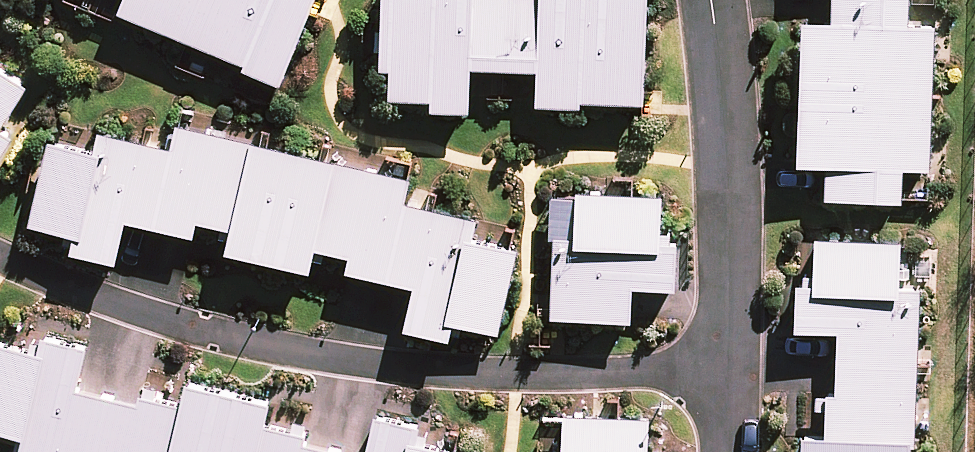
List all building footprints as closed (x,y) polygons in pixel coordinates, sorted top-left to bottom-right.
[(117,15),(285,80),(317,0),(123,0),(117,15)] [(381,65),(392,65),(392,98),(474,100),(475,65),(537,66),(536,101),(646,104),(648,0),(382,0),(381,65)] [(831,13),(806,12),(800,162),(828,163),(827,196),(901,199),(902,166),(929,167),(935,23),(912,21),(913,0),(831,0),(831,13)] [(0,59),(0,166),(19,135),(4,125),(33,79),(0,59)] [(50,136),(31,219),(76,229),(72,248),(117,258),(130,201),(232,225),(227,247),(313,267),(317,247),(417,270),(405,325),(452,336),(456,319),(501,329),(521,245),(476,235),(480,214),(406,197),(411,177),(180,123),(174,147),(98,129),(94,146),(50,136)] [(556,233),(554,312),(633,315),(634,285),(682,287),(684,228),(660,228),(662,191),(576,189),(574,233),(556,233)] [(904,240),(802,236),(799,328),(838,330),(834,431),(802,430),(801,451),(914,451),(919,287),(903,286),(904,240)] [(0,341),(0,427),(16,431),(11,451),(461,451),(462,445),(370,424),(366,442),(267,419),(271,401),(186,381),(180,407),(78,383),(84,358),(1,338),(0,341)] [(544,450),(544,451),(647,451),(648,415),(563,412),(561,451),(544,450)]
